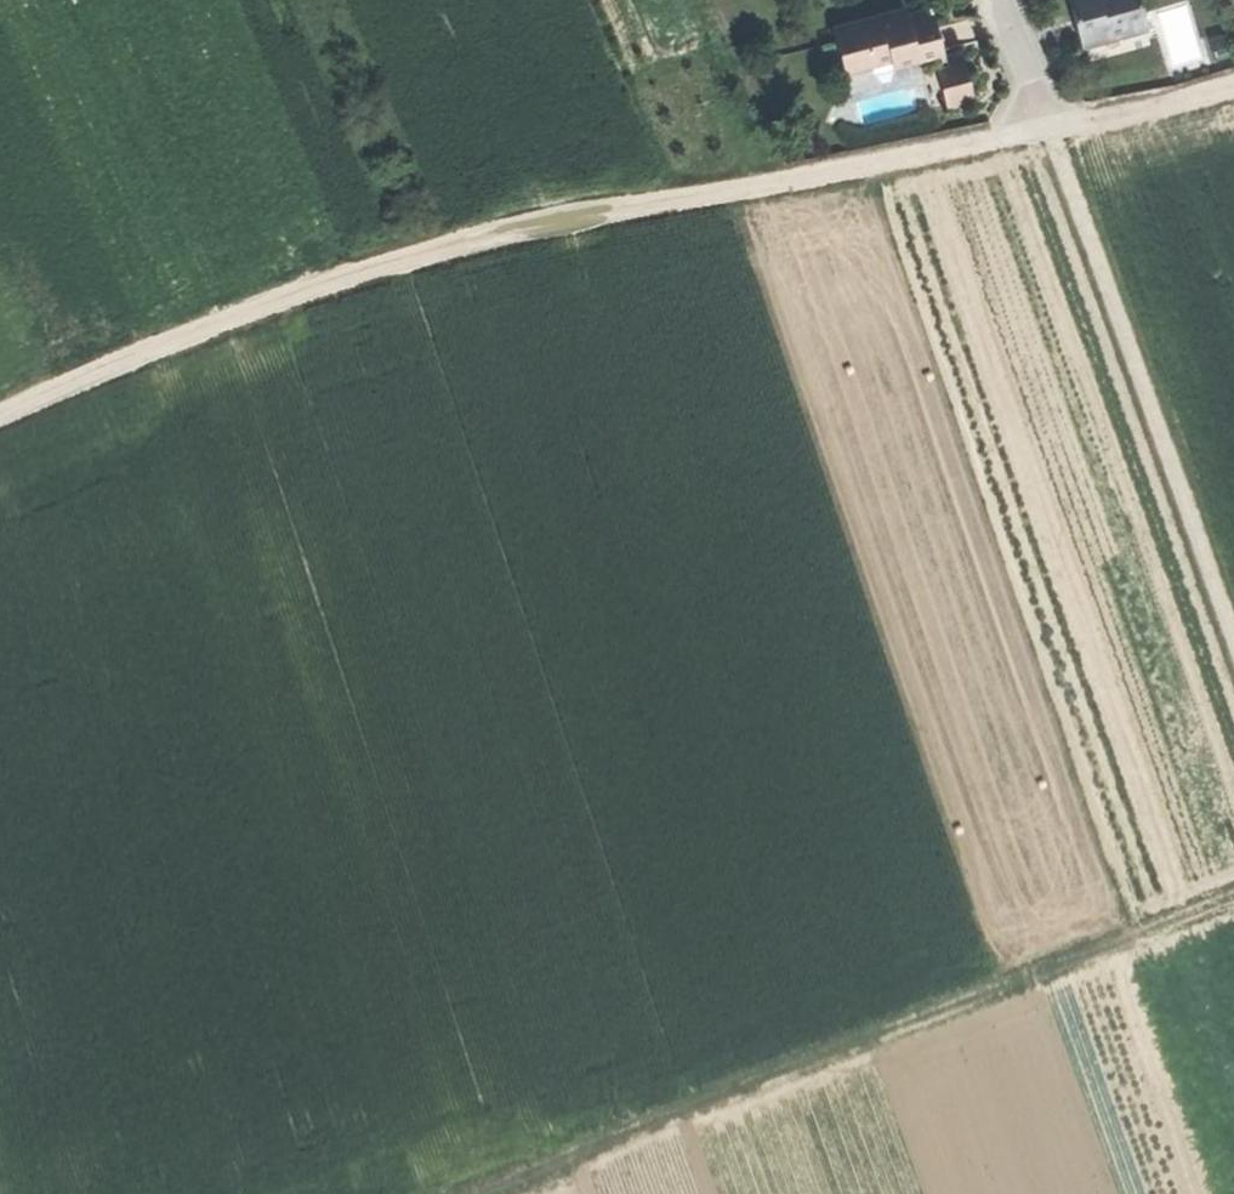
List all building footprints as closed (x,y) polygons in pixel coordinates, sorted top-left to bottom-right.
[(1082,42),(1146,24),(1139,0),(1070,0),(1074,15),(1082,42)] [(837,23),(849,68),(896,54),(899,62),(947,48),(942,31),(937,12),(911,19),(906,3),(837,23)] [(1205,37),(1210,55),(1231,50),(1226,31),(1205,37)] [(941,65),(949,104),(974,99),(963,53),(951,56),(952,62),(941,65)] [(855,93),(861,120),(907,111),(901,84),(855,93)]
